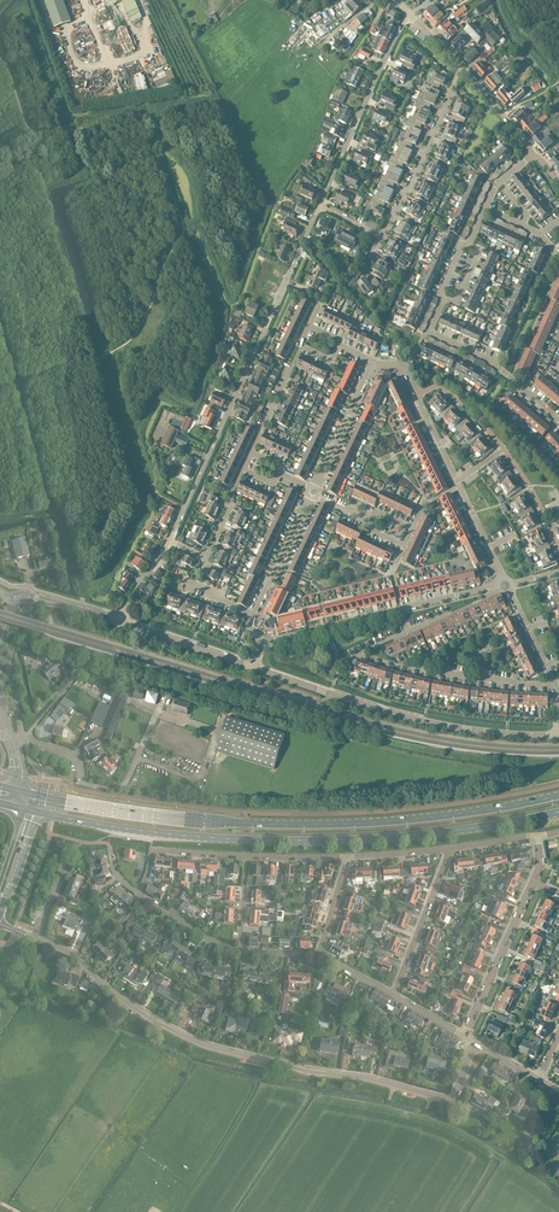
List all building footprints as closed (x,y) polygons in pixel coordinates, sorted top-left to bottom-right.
[(63,0),(44,0),(55,28),(71,23),(63,0)] [(108,8),(116,5),(115,3),(122,0),(131,23),(140,19),(132,0),(104,0),(108,8)] [(345,0),(336,0),(333,3),(339,9),(340,8),(345,14),(342,16),(342,17),(358,2),(356,0),(352,0),(348,4),(345,0)] [(362,7),(358,2),(342,17),(346,21),(362,7)] [(477,8),(480,13),(488,7),(485,2),(477,8)] [(434,7),(424,16),(429,22),(436,16),(440,12),(443,9),(438,4),(434,7)] [(464,7),(453,15),(455,19),(467,11),(464,7)] [(373,14),(369,10),(363,15),(343,32),(349,40),(341,47),(345,52),(351,48),(350,47),(357,37),(356,36),(364,29),(361,25),(373,14)] [(436,16),(429,22),(434,28),(444,19),(448,14),(446,11),(441,16),(438,18),(436,16)] [(329,32),(326,26),(333,22),(331,18),(315,28),(310,19),(303,23),(317,31),(316,32),(317,33),(320,38),(329,32)] [(391,38),(396,29),(387,24),(385,28),(382,26),(383,23),(379,20),(375,27),(383,31),(382,33),(391,38)] [(328,28),(330,31),(340,24),(338,21),(328,28)] [(446,22),(437,30),(442,35),(448,29),(447,28),(451,25),(447,21),(446,22)] [(461,35),(451,45),(457,51),(464,44),(466,42),(463,39),(466,36),(467,35),(467,34),(477,44),(485,38),(493,29),(486,22),(478,30),(471,23),(463,31),(460,34),(461,35)] [(448,29),(442,35),(448,42),(457,33),(458,32),(459,34),(463,29),(460,26),(456,31),(454,29),(451,32),(448,29)] [(485,38),(477,44),(481,49),(488,42),(489,42),(493,46),(493,47),(503,37),(494,28),(493,29),(485,38)] [(389,42),(391,38),(382,33),(380,38),(376,36),(373,42),(375,43),(384,48),(386,49),(389,42)] [(386,49),(384,48),(375,43),(372,50),(383,55),(386,49)] [(492,48),(484,55),(487,58),(495,51),(492,48)] [(470,52),(463,58),(468,64),(476,57),(479,55),(474,49),(470,52)] [(369,58),(371,54),(363,50),(360,54),(369,58)] [(413,70),(416,63),(414,62),(415,59),(411,57),(412,54),(405,50),(400,60),(407,63),(405,67),(413,70)] [(504,62),(496,69),(498,72),(506,65),(508,64),(513,59),(510,56),(507,59),(504,62)] [(501,60),(494,66),(496,69),(507,59),(505,57),(501,60)] [(486,61),(484,58),(473,69),(477,73),(484,67),(481,65),(486,61)] [(356,88),(363,72),(352,66),(344,83),(356,88)] [(491,70),(489,68),(486,70),(484,67),(477,73),(481,78),(491,70)] [(404,84),(405,81),(408,82),(411,75),(403,71),(402,75),(395,71),(390,82),(398,85),(399,81),(404,84)] [(443,86),(446,80),(438,76),(438,75),(433,72),(431,78),(428,77),(426,82),(439,88),(440,85),(443,86)] [(505,83),(496,72),(485,82),(493,92),(505,83)] [(439,88),(426,82),(423,87),(426,89),(424,93),(437,99),(440,93),(437,92),(439,88)] [(542,89),(538,83),(532,87),(535,93),(542,89)] [(508,95),(505,92),(509,89),(507,87),(496,96),(498,97),(497,99),(499,100),(500,100),(501,101),(508,95)] [(337,88),(332,100),(343,105),(348,93),(337,88)] [(525,94),(520,89),(513,95),(510,93),(508,95),(501,101),(502,102),(501,103),(503,105),(504,105),(505,106),(512,100),(514,98),(517,101),(525,94)] [(394,111),(397,104),(395,103),(396,100),(392,97),(393,94),(386,91),(381,101),(388,104),(386,107),(394,111)] [(437,99),(424,93),(422,98),(419,97),(417,102),(430,108),(431,105),(434,106),(437,99)] [(467,114),(471,106),(466,100),(463,102),(459,98),(456,101),(455,104),(456,104),(454,109),(467,114)] [(430,108),(417,102),(414,107),(417,108),(415,113),(428,119),(431,113),(428,111),(430,108)] [(349,119),(352,113),(340,108),(339,111),(340,111),(338,114),(341,115),(349,119)] [(467,114),(454,109),(452,115),(453,115),(452,118),(464,123),(467,114)] [(527,116),(529,114),(525,110),(523,112),(520,109),(513,115),(515,117),(514,118),(518,123),(527,116)] [(385,124),(386,121),(389,122),(392,115),(385,111),(383,115),(376,112),(372,122),(379,125),(381,122),(385,124)] [(428,119),(415,113),(412,118),(410,117),(407,122),(421,128),(422,124),(425,126),(428,119)] [(349,119),(341,115),(340,117),(337,116),(335,120),(347,125),(349,119)] [(324,117),(323,125),(325,125),(330,128),(334,121),(328,119),(325,117),(324,117)] [(526,130),(526,131),(531,137),(538,131),(538,130),(541,127),(539,125),(544,120),(542,117),(537,122),(536,121),(533,124),(526,130)] [(526,130),(533,124),(528,118),(520,124),(526,130)] [(407,122),(404,120),(403,123),(406,125),(405,127),(408,128),(406,133),(419,139),(422,132),(419,131),(421,128),(407,122)] [(463,126),(451,121),(450,124),(448,124),(446,129),(459,135),(463,126)] [(341,138),(345,129),(334,124),(332,128),(336,130),(333,135),(341,138)] [(459,135),(446,129),(444,135),(445,135),(443,139),(455,144),(459,135)] [(375,151),(379,144),(376,143),(378,140),(373,138),(375,134),(367,131),(363,141),(369,144),(368,148),(375,151)] [(545,139),(540,132),(533,138),(538,145),(545,139)] [(419,139),(406,133),(403,137),(401,136),(398,141),(411,147),(413,144),(416,145),(419,139)] [(322,138),(335,144),(336,139),(324,134),(322,138)] [(551,146),(553,144),(548,138),(545,139),(538,145),(544,152),(551,147),(551,146)] [(411,147),(398,141),(396,147),(398,148),(396,152),(410,158),(413,152),(410,151),(411,147)] [(454,147),(442,141),(441,144),(440,144),(437,149),(450,155),(454,147)] [(553,148),(547,153),(552,161),(558,156),(558,144),(553,148)] [(320,160),(323,155),(328,158),(329,157),(330,157),(333,150),(325,146),(321,154),(316,152),(314,157),(320,160)] [(511,155),(504,147),(499,151),(506,159),(511,155)] [(450,155),(437,149),(435,155),(436,155),(434,159),(446,164),(450,155)] [(506,159),(499,151),(494,155),(501,163),(506,159)] [(366,165),(368,162),(370,163),(373,156),(366,152),(364,155),(357,152),(353,162),(360,166),(362,162),(366,165)] [(410,158),(396,152),(394,157),(392,156),(389,161),(402,167),(404,164),(407,165),(410,158)] [(501,163),(494,155),(489,159),(496,167),(501,163)] [(489,159),(487,156),(482,160),(485,162),(491,171),(496,167),(489,159)] [(552,161),(549,162),(557,173),(558,172),(558,156),(552,161)] [(308,166),(313,168),(316,160),(312,158),(308,166)] [(485,162),(482,160),(476,164),(476,165),(476,166),(476,167),(478,170),(481,168),(486,175),(491,171),(485,162)] [(402,167),(389,161),(387,166),(389,167),(387,172),(400,178),(404,172),(401,170),(402,167)] [(445,167),(433,161),(432,164),(431,164),(428,169),(441,175),(445,167)] [(441,175),(428,169),(426,175),(427,175),(425,178),(437,184),(441,175)] [(357,192),(360,185),(358,184),(359,181),(354,178),(356,175),(349,172),(344,182),(351,185),(349,188),(357,192)] [(400,178),(387,172),(385,177),(383,176),(380,181),(393,187),(395,184),(397,185),(400,178)] [(524,178),(520,173),(512,180),(515,184),(516,185),(524,178)] [(483,180),(473,175),(470,181),(480,186),(483,180)] [(528,183),(524,178),(516,185),(515,184),(512,186),(514,188),(517,186),(520,190),(528,183)] [(393,187),(380,181),(378,186),(380,187),(378,192),(391,198),(394,191),(392,190),(393,187)] [(435,187),(424,181),(422,184),(421,184),(419,189),(431,195),(435,187)] [(480,186),(470,181),(468,187),(478,191),(480,186)] [(316,193),(312,191),(313,188),(304,183),(302,187),(304,188),(300,195),(312,200),(316,193)] [(532,188),(528,183),(520,190),(523,193),(523,194),(532,188)] [(535,186),(532,188),(523,194),(523,193),(520,195),(522,198),(524,195),(527,199),(536,192),(538,190),(535,186)] [(478,191),(468,187),(465,192),(475,197),(478,191)] [(431,195),(419,189),(416,194),(417,195),(415,198),(427,204),(431,195)] [(391,198),(378,192),(376,197),(373,195),(371,200),(384,207),(386,203),(388,205),(391,198)] [(475,197),(465,192),(463,198),(472,202),(475,197)] [(539,197),(536,192),(527,199),(530,203),(531,204),(539,197)] [(348,205),(349,202),(351,203),(355,196),(347,193),(345,196),(339,193),(334,203),(341,206),(343,203),(348,205)] [(543,202),(539,197),(531,204),(530,203),(528,205),(529,207),(532,205),(535,209),(543,202)] [(472,202),(463,198),(460,204),(470,208),(472,202)] [(384,207),(371,200),(369,206),(368,206),(365,211),(373,215),(374,214),(382,218),(385,211),(383,210),(384,207)] [(425,207),(414,200),(412,204),(411,203),(409,208),(421,215),(425,207)] [(547,207),(543,202),(535,209),(538,212),(539,214),(547,207)] [(470,208),(460,204),(458,209),(467,214),(470,208)] [(551,212),(554,209),(550,204),(547,207),(539,214),(538,212),(535,215),(537,217),(540,215),(543,218),(551,212)] [(294,212),(296,212),(305,217),(309,209),(300,205),(300,206),(297,205),(294,212)] [(282,208),(280,213),(284,215),(288,217),(290,211),(282,208)] [(421,215),(409,208),(406,214),(407,214),(405,217),(417,223),(421,215)] [(467,214),(458,209),(455,215),(465,219),(467,214)] [(465,219),(455,215),(453,220),(462,225),(465,219)] [(296,237),(300,228),(291,224),(293,221),(286,218),(283,225),(286,226),(284,231),(296,237)] [(334,223),(327,220),(324,227),(331,230),(334,223)] [(415,226),(404,220),(402,223),(401,222),(398,227),(410,234),(415,226)] [(462,225),(453,220),(450,226),(460,230),(462,225)] [(490,227),(485,224),(481,232),(480,231),(478,236),(484,239),(485,236),(486,236),(490,227)] [(460,230),(450,226),(447,232),(457,236),(460,230)] [(410,234),(398,227),(395,233),(396,233),(394,236),(406,243),(410,234)] [(496,229),(490,227),(486,236),(492,239),(496,229)] [(502,232),(496,229),(492,239),(497,241),(502,232)] [(357,241),(346,236),(346,235),(340,231),(335,242),(353,250),(354,250),(353,252),(354,253),(356,254),(357,254),(360,247),(359,246),(358,245),(356,246),(355,245),(356,245),(358,240),(357,241)] [(454,237),(444,232),(442,238),(452,243),(454,237)] [(507,234),(502,232),(497,241),(503,244),(507,234)] [(513,237),(507,234),(503,244),(508,247),(513,237)] [(518,239),(513,237),(508,247),(514,249),(518,239)] [(452,243),(442,238),(439,244),(449,248),(452,243)] [(404,245),(393,239),(391,242),(390,241),(387,246),(399,254),(404,245)] [(524,242),(518,239),(514,249),(520,252),(524,242)] [(285,262),(290,250),(285,248),(287,244),(280,241),(278,245),(282,247),(279,253),(276,254),(277,257),(277,259),(285,262)] [(449,248),(439,244),(437,249),(447,254),(449,248)] [(399,254),(387,246),(384,251),(385,252),(383,255),(394,262),(399,254)] [(545,258),(547,252),(538,248),(535,253),(545,258)] [(447,254),(437,249),(434,255),(444,259),(447,254)] [(434,255),(431,253),(428,259),(432,261),(442,265),(444,259),(434,255)] [(500,258),(490,253),(488,259),(498,263),(500,258)] [(545,258),(535,253),(532,259),(542,263),(545,258)] [(393,264),(382,257),(380,261),(379,260),(376,265),(388,272),(393,264)] [(498,263),(488,259),(485,265),(495,269),(498,263)] [(542,263),(532,259),(530,265),(540,269),(542,263)] [(442,265),(432,261),(429,266),(439,271),(442,265)] [(388,272),(376,265),(373,270),(374,271),(372,274),(383,281),(388,272)] [(495,269),(485,265),(483,270),(493,275),(495,269)] [(530,265),(527,270),(534,273),(534,274),(537,275),(540,269),(530,265)] [(439,271),(429,266),(427,272),(436,276),(439,271)] [(329,274),(318,269),(317,273),(315,272),(314,277),(321,280),(326,282),(329,274)] [(527,270),(525,269),(522,275),(532,279),(534,274),(534,273),(527,270)] [(427,272),(423,270),(421,276),(434,282),(436,276),(427,272)] [(493,275),(483,270),(480,276),(490,280),(493,275)] [(532,279),(522,275),(520,280),(529,285),(532,279)] [(434,282),(421,276),(418,281),(419,282),(431,287),(434,282)] [(490,280),(480,276),(478,281),(488,286),(490,280)] [(321,280),(314,277),(309,288),(317,291),(321,280)] [(352,288),(356,280),(351,278),(347,285),(352,288)] [(374,290),(373,290),(380,285),(375,279),(369,283),(365,279),(357,284),(359,287),(358,288),(358,289),(358,290),(358,291),(359,292),(360,292),(361,292),(362,291),(366,296),(374,290)] [(529,285),(520,280),(517,286),(527,290),(529,285)] [(488,286),(478,281),(475,287),(485,292),(488,286)] [(264,282),(262,288),(263,288),(272,293),(275,287),(267,283),(266,283),(264,282)] [(431,287),(419,282),(416,288),(429,293),(431,287)] [(527,290),(517,286),(515,291),(524,296),(527,290)] [(485,292),(475,287),(473,293),(482,297),(485,292)] [(430,296),(420,291),(418,297),(428,302),(430,296)] [(524,296),(515,291),(512,297),(522,301),(524,296)] [(482,297),(473,293),(470,298),(480,303),(482,297)] [(552,294),(549,300),(552,301),(552,300),(558,304),(558,297),(552,294)] [(428,302),(418,297),(415,303),(425,307),(428,302)] [(522,301),(512,297),(510,303),(519,307),(522,301)] [(480,303),(470,298),(468,304),(477,308),(480,303)] [(312,305),(302,300),(299,306),(309,310),(312,305)] [(552,300),(552,301),(550,306),(558,310),(558,304),(552,300)] [(425,307),(415,303),(413,308),(423,313),(425,307)] [(519,307),(510,303),(507,308),(517,313),(519,307)] [(259,307),(251,304),(246,315),(253,318),(259,307)] [(477,308),(468,304),(465,310),(475,314),(477,308)] [(309,310),(299,306),(297,311),(306,316),(309,310)] [(550,306),(547,312),(557,316),(558,312),(558,310),(550,306)] [(239,320),(241,315),(240,315),(242,310),(237,308),(232,318),(239,320)] [(423,313),(413,308),(410,314),(420,318),(423,313)] [(517,313),(507,308),(504,314),(514,318),(517,313)] [(332,312),(327,309),(322,319),(328,322),(332,312)] [(306,316),(297,311),(294,317),(304,321),(306,316)] [(338,314),(332,312),(328,322),(333,324),(338,314)] [(557,316),(547,312),(545,317),(555,322),(557,316)] [(504,314),(501,313),(499,318),(502,319),(512,324),(514,318),(504,314)] [(343,317),(338,314),(333,324),(339,327),(343,317)] [(420,318),(410,314),(408,320),(417,324),(420,318)] [(449,317),(444,315),(439,325),(445,327),(449,317)] [(304,321),(294,317),(291,322),(301,327),(304,321)] [(349,320),(343,317),(339,327),(344,329),(349,320)] [(455,320),(449,317),(445,327),(451,330),(455,320)] [(555,322),(545,317),(542,323),(552,327),(555,322)] [(239,320),(232,318),(229,326),(234,328),(235,325),(237,325),(239,320)] [(512,324),(502,319),(499,325),(502,326),(509,329),(512,324)] [(355,322),(349,320),(344,329),(350,332),(352,327),(353,327),(355,322)] [(417,324),(408,320),(405,325),(415,330),(417,324)] [(461,323),(455,320),(451,330),(456,332),(461,323)] [(301,327),(291,322),(289,328),(298,333),(301,327)] [(466,325),(461,323),(456,332),(462,335),(466,325)] [(552,327),(542,323),(539,329),(549,333),(552,327)] [(253,328),(245,325),(239,338),(248,341),(253,328)] [(472,328),(466,325),(462,335),(467,337),(472,328)] [(509,329),(502,326),(499,332),(509,336),(512,330),(509,329)] [(353,327),(352,327),(350,332),(347,337),(353,340),(358,330),(353,327)] [(298,333),(289,328),(286,333),(296,338),(298,333)] [(477,330),(472,328),(467,337),(473,340),(477,330)] [(549,333),(539,329),(537,334),(547,339),(549,333)] [(363,333),(358,330),(353,340),(359,342),(363,333)] [(483,333),(477,330),(473,340),(479,343),(483,333)] [(509,336),(499,332),(497,337),(507,342),(509,336)] [(296,338),(286,333),(283,339),(293,344),(296,338)] [(369,335),(363,333),(359,342),(364,345),(369,335)] [(547,339),(537,334),(534,340),(544,344),(547,339)] [(374,338),(369,335),(364,345),(370,347),(374,338)] [(227,336),(224,344),(231,347),(232,345),(234,346),(237,347),(239,341),(234,339),(227,336)] [(497,337),(494,336),(491,341),(494,343),(504,347),(507,342),(497,337)] [(380,341),(374,338),(370,347),(376,350),(380,341)] [(293,344),(283,339),(281,345),(290,349),(293,344)] [(544,344),(534,340),(532,346),(542,350),(544,344)] [(504,347),(494,343),(492,349),(502,353),(504,347)] [(427,347),(422,344),(417,354),(423,357),(427,347)] [(290,349),(281,345),(278,350),(288,355),(290,349)] [(244,350),(234,346),(232,351),(230,350),(228,355),(240,360),(244,350)] [(532,346),(530,351),(529,351),(537,354),(536,355),(539,356),(542,350),(532,346)] [(433,350),(427,347),(423,357),(429,359),(433,350)] [(288,355),(278,350),(275,356),(285,361),(288,355)] [(439,352),(433,350),(429,359),(434,362),(439,352)] [(530,351),(527,350),(524,356),(534,360),(536,355),(537,354),(529,351),(530,351)] [(444,355),(439,352),(434,362),(440,364),(444,355)] [(274,360),(263,355),(261,359),(264,360),(260,366),(269,370),(273,363),(274,360)] [(450,357),(444,355),(440,364),(445,367),(450,357)] [(534,360),(524,356),(522,361),(531,366),(534,360)] [(307,360),(301,357),(296,367),(302,370),(307,360)] [(456,360),(450,357),(445,367),(451,370),(456,360)] [(219,359),(216,366),(222,369),(225,362),(219,359)] [(312,363),(307,360),(302,370),(307,373),(312,363)] [(531,366),(522,361),(519,367),(529,371),(531,366)] [(465,365),(460,362),(454,371),(460,375),(465,365)] [(318,365),(312,363),(307,373),(313,375),(318,365)] [(361,367),(351,363),(348,368),(358,373),(361,367)] [(323,368),(318,365),(313,375),(319,378),(323,368)] [(470,369),(465,365),(460,375),(465,378),(470,369)] [(269,370),(260,366),(257,373),(255,372),(253,375),(265,381),(266,378),(266,377),(269,370)] [(529,371),(519,367),(516,373),(526,377),(529,371)] [(235,372),(225,368),(223,373),(221,373),(219,377),(231,382),(235,372)] [(329,371),(323,368),(319,378),(324,381),(329,371)] [(358,373),(348,368),(346,374),(355,379),(358,373)] [(476,372),(470,369),(465,378),(470,381),(476,372)] [(481,375),(476,372),(470,381),(475,384),(481,375)] [(355,379),(346,374),(343,379),(353,384),(355,379)] [(265,381),(253,375),(252,379),(254,380),(251,387),(259,391),(263,384),(265,381)] [(486,378),(481,375),(475,384),(481,387),(486,378)] [(401,378),(400,376),(392,380),(394,384),(389,386),(400,408),(407,405),(413,402),(412,401),(411,402),(406,393),(408,392),(407,390),(405,391),(399,378),(401,378)] [(383,380),(375,377),(374,378),(376,378),(370,391),(368,390),(367,392),(369,393),(365,402),(363,402),(362,403),(368,405),(376,409),(376,408),(386,386),(381,384),(383,380)] [(546,382),(541,377),(534,386),(539,390),(546,382)] [(492,381),(486,378),(481,387),(486,391),(492,381)] [(353,384),(343,379),(340,385),(350,390),(353,384)] [(551,386),(546,382),(539,390),(544,394),(551,386)] [(350,390),(340,385),(338,390),(338,391),(345,394),(347,395),(350,390)] [(556,390),(551,386),(544,394),(549,398),(556,390)] [(259,391),(251,387),(248,393),(246,392),(244,396),(255,401),(256,398),(259,391)] [(305,392),(295,387),(293,391),(290,389),(289,392),(302,398),(305,392)] [(338,390),(336,389),(333,395),(343,400),(345,394),(338,391),(338,390)] [(556,390),(549,398),(553,402),(558,395),(558,392),(556,390)] [(222,407),(225,400),(221,399),(223,395),(217,392),(214,398),(213,397),(211,403),(214,404),(214,403),(222,407)] [(302,398),(289,392),(288,394),(291,395),(289,399),(299,404),(302,398)] [(441,396),(438,393),(428,404),(431,407),(432,406),(436,410),(444,401),(440,397),(441,396)] [(343,400),(333,395),(330,401),(340,405),(343,400)] [(255,401),(244,396),(242,400),(244,401),(241,407),(250,412),(253,404),(253,405),(255,401)] [(517,401),(512,397),(505,405),(510,409),(517,401)] [(299,404),(289,399),(287,403),(285,402),(283,404),(297,410),(299,404)] [(340,405),(330,401),(327,406),(337,411),(340,405)] [(449,405),(444,401),(436,410),(441,414),(440,415),(442,417),(453,407),(450,404),(449,405)] [(521,405),(517,401),(510,409),(514,413),(521,405)] [(297,410),(283,404),(282,406),(285,408),(283,411),(294,416),(297,410)] [(376,408),(376,409),(368,405),(365,411),(375,415),(378,409),(376,408)] [(407,405),(400,408),(397,409),(400,415),(410,410),(407,405)] [(526,409),(521,405),(514,413),(519,417),(526,409)] [(250,412),(241,407),(238,414),(236,413),(234,417),(245,422),(247,419),(246,419),(250,412)] [(455,409),(453,407),(442,417),(445,420),(446,419),(451,423),(459,414),(454,410),(455,409)] [(204,425),(212,428),(214,424),(214,423),(216,417),(213,415),(215,412),(207,408),(203,416),(207,418),(204,425)] [(336,413),(326,409),(324,415),(333,419),(336,413)] [(531,413),(526,409),(519,417),(524,421),(531,413)] [(412,416),(410,410),(400,415),(403,421),(412,416)] [(294,416),(283,411),(281,415),(279,414),(278,416),(291,422),(294,416)] [(375,415),(365,411),(363,416),(373,421),(375,415)] [(536,417),(531,413),(524,421),(529,425),(536,417)] [(463,418),(459,414),(451,423),(455,427),(454,428),(457,431),(467,420),(464,417),(463,418)] [(333,419),(324,415),(321,420),(331,425),(333,419)] [(291,422),(278,416),(277,419),(279,420),(277,424),(288,429),(291,422)] [(373,421),(363,416),(360,422),(370,427),(373,421)] [(415,422),(412,416),(403,421),(406,426),(415,422)] [(540,421),(536,417),(529,425),(533,429),(540,421)] [(331,425),(321,420),(318,426),(328,430),(331,425)] [(470,424),(467,420),(457,431),(459,434),(460,433),(464,437),(473,429),(469,425),(470,424)] [(545,424),(540,421),(533,429),(538,433),(545,424)] [(181,428),(179,432),(184,434),(186,430),(187,427),(182,424),(181,428)] [(369,429),(359,424),(356,430),(366,435),(369,429)] [(419,431),(416,424),(406,429),(409,435),(419,431)] [(538,433),(543,437),(550,429),(545,424),(538,433)] [(328,430),(318,426),(316,431),(326,436),(328,430)] [(255,431),(246,427),(243,433),(253,437),(255,431)] [(170,428),(166,436),(175,440),(178,434),(179,432),(170,428)] [(477,433),(473,429),(464,437),(468,441),(467,442),(470,445),(481,435),(478,432),(477,433)] [(366,435),(356,430),(354,436),(363,440),(366,435)] [(326,436),(316,431),(313,437),(323,441),(326,436)] [(422,436),(419,431),(409,435),(412,441),(422,436)] [(253,437),(243,433),(240,438),(250,443),(253,437)] [(558,438),(554,433),(545,440),(550,445),(558,438)] [(270,437),(264,434),(260,444),(266,447),(270,437)] [(483,438),(481,435),(470,445),(472,448),(473,447),(477,452),(486,444),(482,439),(483,438)] [(166,436),(162,445),(171,449),(174,442),(175,440),(166,436)] [(363,440),(354,436),(351,441),(361,446),(363,440)] [(425,442),(422,436),(412,441),(415,447),(425,442)] [(276,440),(270,437),(266,447),(271,449),(276,440)] [(323,441),(313,437),(311,442),(320,447),(323,441)] [(250,443),(240,438),(238,444),(247,448),(250,443)] [(558,438),(550,445),(553,449),(558,445),(558,439),(558,438)] [(281,442),(276,440),(271,449),(277,452),(281,442)] [(361,446),(351,441),(348,447),(358,451),(361,446)] [(287,445),(281,442),(277,452),(282,455),(287,445)] [(320,447),(311,442),(308,448),(318,452),(320,447)] [(428,448),(425,442),(415,447),(418,453),(428,448)] [(247,448),(238,444),(235,449),(245,454),(247,448)] [(490,448),(486,444),(477,452),(481,456),(480,457),(483,460),(494,450),(491,447),(490,448)] [(293,448),(287,445),(282,455),(288,457),(293,448)] [(358,451),(348,447),(346,452),(355,457),(358,451)] [(318,452),(308,448),(305,453),(315,458),(318,452)] [(431,454),(428,448),(418,453),(421,459),(431,454)] [(245,454),(235,449),(232,455),(242,460),(245,454)] [(355,457),(346,452),(343,458),(353,462),(355,457)] [(315,458),(305,453),(303,459),(312,464),(315,458)] [(434,460),(431,454),(421,459),(424,465),(434,460)] [(242,460),(232,455),(230,460),(239,465),(242,460)] [(186,457),(183,465),(190,468),(194,460),(186,457)] [(502,461),(499,457),(487,466),(490,469),(491,468),(494,473),(504,466),(501,461),(502,461)] [(353,462),(343,458),(340,463),(350,468),(353,462)] [(312,464),(303,459),(300,465),(310,469),(312,464)] [(239,465),(230,460),(227,466),(237,471),(239,465)] [(436,466),(434,460),(424,465),(426,471),(436,466)] [(350,468),(340,463),(338,469),(348,473),(350,468)] [(310,469),(300,465),(297,470),(307,475),(310,469)] [(237,471),(227,466),(224,472),(234,476),(237,471)] [(439,472),(436,466),(426,471),(429,476),(439,472)] [(507,471),(504,466),(494,473),(497,478),(496,479),(498,481),(495,483),(496,484),(511,473),(508,470),(507,471)] [(348,473),(338,469),(335,474),(345,479),(348,473)] [(307,475),(297,470),(295,476),(304,481),(307,475)] [(234,476),(224,472),(222,477),(232,482),(234,476)] [(442,477),(439,472),(429,476),(432,482),(442,477)] [(513,477),(511,473),(496,484),(499,483),(501,485),(502,484),(505,489),(515,482),(512,477),(513,477)] [(345,479),(335,474),(333,480),(342,485),(345,479)] [(232,482),(222,477),(219,483),(229,488),(232,482)] [(445,483),(442,477),(432,482),(435,488),(445,483)] [(342,485),(333,480),(330,486),(340,490),(342,485)] [(248,485),(242,482),(237,492),(243,494),(248,485)] [(518,487),(515,482),(505,489),(509,494),(507,495),(510,498),(522,490),(520,486),(518,487)] [(448,489),(445,483),(435,488),(438,494),(448,489)] [(253,487),(248,485),(243,494),(249,497),(253,487)] [(340,490),(330,486),(327,491),(337,496),(340,490)] [(363,488),(357,486),(353,495),(358,498),(363,488)] [(259,490),(253,487),(249,497),(254,500),(259,490)] [(369,491),(363,488),(358,498),(364,501),(369,491)] [(298,493),(289,489),(286,494),(296,499),(298,493)] [(264,493),(259,490),(254,500),(260,502),(264,493)] [(374,494),(369,491),(364,501),(369,503),(374,494)] [(388,494),(382,491),(379,496),(380,496),(377,501),(378,501),(383,504),(388,494)] [(270,495),(264,493),(260,502),(265,505),(270,495)] [(527,502),(524,497),(526,497),(524,493),(511,500),(512,503),(514,503),(516,508),(527,502)] [(296,499),(286,494),(283,500),(293,505),(296,499)] [(380,496),(379,496),(374,494),(369,503),(375,506),(378,501),(377,501),(380,496)] [(393,497),(388,494),(383,504),(388,506),(393,497)] [(453,500),(450,494),(440,499),(443,505),(453,500)] [(216,504),(218,499),(219,500),(219,499),(209,495),(207,500),(210,502),(207,508),(218,513),(221,507),(216,504)] [(399,499),(393,497),(388,506),(394,509),(399,499)] [(404,502),(399,499),(394,509),(400,512),(404,502)] [(293,505),(283,500),(281,506),(290,510),(293,505)] [(456,506),(453,500),(443,505),(446,511),(456,506)] [(410,505),(404,502),(400,512),(405,514),(410,505)] [(533,510),(531,507),(530,508),(527,502),(516,508),(519,513),(518,514),(520,517),(533,510)] [(331,509),(321,504),(318,510),(328,515),(331,509)] [(416,507),(410,505),(405,514),(411,517),(416,507)] [(164,516),(171,520),(175,511),(165,506),(162,511),(161,510),(160,514),(164,516)] [(290,510),(281,506),(278,511),(288,516),(290,510)] [(459,512),(456,506),(446,511),(449,517),(459,512)] [(218,513),(207,508),(204,515),(201,513),(199,517),(206,520),(207,517),(214,520),(218,513)] [(328,515),(318,510),(316,515),(326,520),(328,515)] [(536,520),(533,515),(535,514),(533,510),(520,517),(521,521),(523,520),(525,525),(536,520)] [(288,516),(278,511),(275,517),(285,521),(288,516)] [(245,515),(238,512),(235,518),(246,523),(249,517),(252,518),(254,515),(247,512),(245,515)] [(462,518),(459,512),(449,517),(452,523),(462,518)] [(326,520),(316,515),(313,521),(323,526),(326,520)] [(164,516),(163,520),(159,518),(157,523),(155,522),(150,533),(155,535),(156,532),(157,532),(160,525),(168,528),(171,520),(164,516)] [(285,521),(275,517),(273,522),(282,527),(285,521)] [(419,522),(418,525),(419,526),(418,529),(430,534),(433,529),(436,523),(424,517),(422,520),(420,520),(419,522)] [(246,523),(235,518),(232,525),(239,528),(238,531),(245,535),(246,531),(243,530),(246,523)] [(464,524),(462,518),(452,523),(454,529),(464,524)] [(542,528),(540,524),(539,525),(536,520),(525,525),(528,530),(527,531),(529,535),(542,528)] [(323,526),(313,521),(311,527),(320,531),(323,526)] [(346,524),(340,521),(336,531),(342,534),(346,524)] [(282,527),(273,522),(270,528),(280,532),(282,527)] [(203,526),(196,523),(195,526),(198,527),(195,534),(205,539),(209,532),(201,529),(203,526)] [(352,526),(346,524),(342,534),(347,536),(352,526)] [(467,530),(464,524),(454,529),(457,535),(467,530)] [(357,529),(352,526),(347,536),(353,539),(357,529)] [(320,531),(311,527),(308,532),(318,537),(320,531)] [(280,532),(270,528),(267,533),(277,538),(280,532)] [(545,539),(542,533),(544,532),(542,528),(529,535),(530,538),(532,538),(534,543),(545,539)] [(363,532),(357,529),(353,539),(358,541),(358,542),(360,537),(361,537),(363,532)] [(414,533),(413,536),(414,537),(413,540),(425,546),(428,540),(430,534),(418,529),(417,532),(415,531),(414,533)] [(470,536),(467,530),(457,535),(460,540),(470,536)] [(229,531),(226,538),(237,543),(239,544),(242,538),(243,538),(245,539),(246,535),(245,535),(238,531),(236,531),(234,534),(229,531)] [(318,537),(308,532),(305,538),(315,542),(318,537)] [(277,538),(267,533),(265,539),(275,544),(277,538)] [(205,539),(195,534),(192,540),(188,539),(187,542),(194,545),(195,542),(202,546),(205,539)] [(11,539),(12,541),(17,559),(30,555),(26,538),(24,538),(23,536),(11,539)] [(473,541),(470,536),(460,540),(463,547),(465,545),(473,541)] [(366,539),(361,537),(360,537),(358,542),(358,541),(356,546),(361,549),(366,539)] [(237,543),(226,538),(223,544),(230,548),(228,551),(235,554),(237,551),(234,549),(237,543)] [(315,542),(305,538),(303,543),(312,548),(315,542)] [(275,544),(265,539),(262,544),(272,549),(275,544)] [(366,539),(361,549),(358,556),(362,558),(365,551),(367,552),(372,542),(366,539)] [(478,540),(478,539),(473,541),(465,545),(476,568),(481,565),(482,568),(490,565),(490,563),(488,564),(482,552),(484,551),(483,549),(481,550),(477,541),(478,540)] [(550,547),(548,543),(547,544),(545,539),(534,543),(536,548),(535,549),(536,553),(550,547)] [(409,544),(407,547),(409,548),(408,551),(420,557),(422,551),(425,546),(413,540),(411,543),(410,542),(409,544)] [(377,545),(372,542),(367,552),(373,554),(377,545)] [(312,548),(303,543),(300,549),(310,553),(312,548)] [(272,549),(262,544),(260,550),(269,555),(272,549)] [(383,547),(377,545),(373,554),(378,557),(383,547)] [(388,550),(383,547),(378,557),(384,560),(388,550)] [(552,557),(550,551),(551,551),(550,547),(536,553),(538,556),(539,556),(541,561),(552,557)] [(310,553),(300,549),(297,554),(307,559),(310,553)] [(269,555),(260,550),(257,556),(267,560),(269,555)] [(394,553),(388,550),(384,560),(389,562),(394,553)] [(227,554),(220,551),(217,557),(227,563),(231,556),(234,557),(235,554),(228,551),(227,554)] [(403,556),(402,558),(404,559),(402,562),(414,568),(417,562),(420,557),(408,551),(406,554),(405,553),(403,556)] [(307,559),(297,554),(295,560),(305,565),(307,559)] [(195,561),(184,555),(183,559),(180,557),(176,564),(180,566),(181,562),(192,567),(195,561)] [(54,565),(52,556),(38,559),(40,569),(46,567),(46,566),(54,565)] [(136,556),(131,564),(140,571),(146,563),(136,556)] [(227,563),(217,557),(214,564),(221,567),(219,571),(226,574),(228,571),(224,569),(227,563)] [(541,561),(543,566),(542,567),(544,571),(557,565),(556,561),(554,562),(552,557),(541,561)] [(253,563),(263,568),(266,562),(256,558),(253,563)] [(305,565),(295,560),(292,565),(302,570),(305,565)] [(251,569),(260,573),(263,568),(253,563),(251,569)] [(302,570),(292,565),(289,571),(299,576),(302,570)] [(260,573),(251,569),(248,575),(250,576),(258,579),(260,573)] [(218,574),(211,570),(207,577),(218,582),(221,576),(224,577),(226,574),(219,571),(218,574)] [(482,577),(484,578),(488,578),(490,574),(487,571),(485,570),(485,571),(487,571),(485,574),(484,574),(483,574),(483,573),(481,576),(482,577)] [(153,577),(159,581),(161,578),(160,576),(161,574),(162,575),(162,574),(157,571),(153,577)] [(475,577),(474,571),(450,577),(452,586),(453,591),(454,591),(454,589),(464,587),(464,589),(466,588),(466,586),(479,583),(480,585),(481,585),(479,576),(475,577)] [(125,592),(131,584),(130,584),(131,583),(131,582),(130,581),(133,577),(127,573),(123,579),(125,581),(119,588),(125,592)] [(298,579),(288,574),(285,580),(295,584),(298,579)] [(450,577),(450,575),(443,576),(446,587),(452,586),(450,577)] [(258,579),(250,576),(248,581),(257,586),(260,580),(258,579)] [(446,587),(443,576),(437,578),(439,589),(446,587)] [(439,589),(437,578),(430,579),(433,590),(439,589)] [(433,590),(430,579),(424,581),(427,592),(433,590)] [(548,582),(549,586),(550,586),(552,592),(558,590),(558,579),(548,582)] [(295,584),(285,580),(283,585),(292,590),(295,584)] [(139,590),(142,592),(141,593),(143,594),(144,594),(147,596),(149,594),(151,596),(158,586),(151,581),(147,586),(144,584),(139,590)] [(257,586),(248,581),(245,587),(255,591),(257,586)] [(427,592),(424,581),(418,582),(420,593),(427,592)] [(420,593),(418,582),(411,584),(414,595),(420,593)] [(414,595),(411,584),(405,586),(408,596),(414,595)] [(283,585),(280,591),(288,595),(287,595),(290,596),(292,590),(283,585)] [(408,596),(405,586),(398,587),(401,598),(408,596)] [(255,591),(245,587),(242,592),(252,597),(255,591)] [(280,591),(275,588),(274,589),(276,590),(272,599),(270,598),(269,601),(270,601),(265,614),(263,613),(262,614),(270,618),(272,615),(277,617),(287,595),(288,595),(280,591)] [(396,599),(393,588),(387,590),(389,601),(396,599)] [(389,601),(387,590),(380,591),(383,602),(389,601)] [(383,602),(380,591),(374,593),(377,604),(383,602)] [(171,593),(168,592),(163,606),(167,607),(167,606),(173,608),(177,596),(171,594),(171,593)] [(252,597),(242,592),(240,598),(249,602),(252,597)] [(377,604),(374,593),(368,594),(370,605),(377,604)] [(370,605),(368,594),(361,596),(364,607),(370,605)] [(506,605),(501,595),(495,597),(501,610),(503,609),(502,607),(506,605)] [(182,598),(177,596),(173,608),(178,609),(178,611),(181,612),(186,598),(183,597),(182,598)] [(364,607),(361,596),(355,598),(358,608),(364,607)] [(501,610),(495,597),(490,600),(494,610),(498,609),(499,611),(501,610)] [(190,599),(186,598),(181,612),(185,613),(186,612),(191,614),(195,603),(189,601),(190,599)] [(249,602),(240,598),(237,604),(247,608),(249,602)] [(358,608),(355,598),(349,599),(351,610),(358,608)] [(351,610),(349,599),(342,601),(345,611),(351,610)] [(494,610),(490,600),(484,602),(490,615),(492,614),(491,612),(494,610)] [(345,611),(342,601),(336,602),(339,613),(345,611)] [(339,613),(336,602),(330,604),(332,614),(339,613)] [(490,615),(484,602),(478,605),(483,616),(487,614),(488,616),(490,615)] [(201,605),(195,603),(191,614),(197,616),(196,617),(200,619),(205,605),(201,603),(201,605)] [(332,614),(330,604),(323,605),(326,616),(332,614)] [(211,607),(207,605),(202,619),(206,621),(207,619),(212,621),(216,610),(210,608),(211,607)] [(483,616),(478,605),(473,607),(478,620),(480,619),(480,617),(483,616)] [(323,617),(320,606),(302,611),(302,613),(303,613),(305,621),(323,617)] [(478,620),(473,607),(467,610),(472,621),(476,619),(476,621),(478,620)] [(222,612),(216,610),(212,621),(218,623),(217,625),(221,626),(226,612),(222,611),(222,612)] [(472,621),(467,610),(462,613),(467,625),(469,624),(468,622),(472,621)] [(229,613),(226,612),(221,626),(225,627),(225,626),(231,628),(235,616),(229,615),(229,613)] [(305,621),(303,613),(302,613),(279,619),(280,624),(276,625),(278,634),(280,634),(279,632),(293,629),(293,630),(295,630),(295,628),(305,626),(305,627),(306,627),(305,621)] [(467,625),(462,613),(456,615),(461,626),(464,624),(465,626),(467,625)] [(461,626),(456,615),(450,618),(456,630),(458,629),(457,628),(461,626)] [(240,618),(235,616),(231,628),(236,630),(236,631),(240,632),(244,618),(241,617),(240,618)] [(515,623),(512,617),(502,622),(503,626),(502,627),(503,629),(515,623)] [(456,630),(450,618),(445,620),(450,631),(453,629),(454,631),(456,630)] [(273,626),(272,628),(269,625),(271,623),(272,623),(271,620),(269,621),(267,622),(265,626),(268,629),(272,628),(273,626)] [(450,631),(445,620),(439,623),(445,635),(447,634),(446,633),(450,631)] [(445,635),(439,623),(434,625),(438,636),(442,634),(443,636),(445,635)] [(518,629),(515,623),(503,629),(504,631),(505,630),(507,634),(518,629)] [(438,636),(434,625),(428,628),(434,640),(436,640),(435,638),(438,636)] [(434,640),(428,628),(422,631),(427,641),(431,640),(432,641),(434,640)] [(520,634),(518,629),(507,634),(509,637),(507,638),(508,640),(520,634)] [(425,642),(420,632),(414,634),(420,647),(422,646),(421,644),(425,642)] [(420,647),(414,634),(409,637),(413,648),(417,646),(418,648),(420,647)] [(523,640),(520,634),(508,640),(509,642),(511,641),(512,645),(523,640)] [(413,648),(409,637),(403,639),(409,652),(411,651),(410,649),(413,648)] [(409,652),(403,639),(397,642),(402,653),(406,651),(407,653),(409,652)] [(526,645),(523,640),(512,645),(514,648),(512,649),(513,651),(526,645)] [(402,653),(397,642),(392,645),(397,657),(399,656),(399,654),(402,653)] [(384,652),(384,653),(386,657),(387,657),(387,658),(390,657),(391,658),(395,656),(395,658),(397,657),(392,645),(386,647),(387,650),(385,651),(385,652),(384,652)] [(528,651),(526,645),(513,651),(514,653),(516,652),(518,656),(528,651)] [(33,658),(34,654),(24,649),(23,653),(33,658)] [(531,656),(528,651),(518,656),(519,659),(518,660),(519,662),(531,656)] [(37,660),(46,664),(49,657),(40,653),(37,660)] [(534,662),(531,656),(519,662),(520,664),(521,663),(523,667),(534,662)] [(364,662),(358,660),(354,671),(358,673),(358,674),(360,675),(364,662)] [(370,664),(364,662),(360,675),(362,676),(362,674),(366,675),(370,664)] [(536,667),(534,662),(523,667),(525,670),(523,671),(524,673),(536,667)] [(59,671),(51,663),(42,671),(50,680),(59,671)] [(376,666),(370,664),(366,675),(370,676),(369,678),(371,679),(376,666)] [(74,669),(67,666),(62,671),(67,676),(74,669)] [(381,668),(376,666),(371,679),(373,680),(374,678),(378,679),(381,668)] [(524,673),(525,675),(527,674),(529,678),(539,673),(536,667),(524,673)] [(387,670),(381,668),(378,679),(382,680),(381,682),(383,683),(387,670)] [(393,672),(387,670),(383,683),(385,684),(386,682),(390,683),(393,672)] [(401,674),(395,672),(392,684),(397,685),(396,687),(398,687),(401,674)] [(407,675),(401,674),(398,687),(400,688),(401,686),(405,687),(407,675)] [(413,677),(407,675),(405,687),(408,688),(408,690),(410,690),(413,677)] [(419,678),(413,677),(410,690),(412,691),(413,689),(417,690),(419,678)] [(425,680),(419,678),(417,690),(420,691),(420,693),(422,693),(425,680)] [(432,681),(425,680),(422,693),(424,694),(425,692),(429,693),(432,681)] [(440,683),(433,682),(431,693),(435,694),(435,696),(437,696),(440,683)] [(446,684),(440,683),(437,696),(439,697),(440,695),(444,696),(446,684)] [(452,685),(446,684),(444,696),(448,696),(447,698),(449,699),(452,685)] [(458,686),(452,685),(449,699),(451,699),(452,697),(456,698),(458,686)] [(464,687),(458,686),(456,698),(460,699),(459,700),(461,701),(464,687)] [(461,701),(464,701),(464,699),(468,700),(470,689),(464,687),(461,701)] [(135,688),(133,697),(143,699),(145,690),(135,688)] [(127,703),(130,697),(116,691),(109,706),(100,702),(91,722),(108,729),(105,738),(85,748),(89,755),(98,750),(99,749),(102,748),(102,747),(110,742),(127,703)] [(144,702),(155,704),(158,694),(147,691),(144,702)] [(67,715),(71,709),(75,704),(64,697),(61,702),(57,707),(51,716),(59,723),(66,714),(67,715)] [(190,705),(175,701),(173,710),(187,715),(190,705)] [(238,720),(239,715),(236,714),(234,719),(227,717),(216,752),(274,769),(285,735),(238,720)] [(55,727),(53,734),(62,737),(65,730),(55,727)] [(98,750),(89,755),(93,761),(95,760),(95,761),(98,760),(97,759),(101,757),(98,750)] [(105,770),(112,763),(106,758),(99,765),(100,766),(100,767),(102,768),(103,768),(105,770)] [(111,776),(118,768),(112,763),(105,770),(108,773),(108,774),(109,775),(110,775),(111,776)] [(528,859),(526,849),(519,851),(521,860),(528,859)] [(136,852),(125,851),(124,859),(135,861),(136,852)] [(521,860),(519,851),(510,852),(512,862),(521,860)] [(501,856),(501,854),(493,855),(494,864),(502,863),(502,865),(508,864),(506,855),(501,856)] [(486,859),(480,860),(480,866),(487,866),(491,865),(492,868),(491,868),(492,871),(490,871),(491,875),(496,874),(495,867),(494,864),(493,855),(485,856),(486,859)] [(164,859),(156,858),(155,867),(163,868),(164,859)] [(474,867),(473,858),(465,859),(466,868),(474,867)] [(98,876),(109,874),(106,859),(96,861),(98,876)] [(172,860),(164,859),(163,868),(171,868),(172,860)] [(459,872),(459,869),(466,868),(465,859),(457,860),(458,863),(454,864),(455,872),(459,872)] [(187,861),(178,860),(178,869),(186,870),(187,861)] [(195,862),(187,861),(186,870),(194,871),(195,862)] [(201,862),(200,871),(201,871),(201,876),(208,876),(208,872),(209,863),(201,862)] [(218,864),(209,863),(208,872),(217,872),(218,864)] [(432,866),(427,867),(427,864),(419,865),(420,874),(428,873),(428,877),(432,877),(432,866)] [(226,878),(233,879),(238,879),(238,876),(238,866),(230,865),(230,874),(227,873),(226,878)] [(320,872),(319,876),(323,876),(323,883),(324,883),(325,877),(331,878),(334,871),(334,867),(333,866),(333,865),(330,865),(330,866),(327,866),(326,870),(325,870),(324,872),(320,872)] [(420,874),(419,865),(411,865),(411,868),(405,869),(406,876),(408,876),(408,877),(409,878),(410,879),(411,879),(420,878),(420,874)] [(261,867),(253,866),(252,876),(257,876),(257,883),(256,883),(255,886),(262,887),(262,883),(263,876),(260,875),(261,867)] [(275,867),(268,866),(267,875),(263,875),(263,883),(266,883),(267,880),(270,880),(270,876),(275,877),(275,867)] [(309,876),(313,876),(314,867),(306,866),(305,875),(301,875),(301,883),(306,883),(306,880),(309,880),(309,876)] [(294,867),(286,867),(285,875),(281,875),(280,883),(284,883),(288,884),(289,877),(293,877),(293,874),(299,874),(300,869),(294,869),(294,867)] [(399,869),(399,867),(391,868),(392,880),(400,879),(400,877),(406,876),(405,869),(399,869)] [(392,880),(391,868),(383,868),(384,877),(384,880),(392,880)] [(356,873),(352,873),(352,880),(356,880),(356,878),(363,878),(363,869),(355,869),(356,873)] [(371,869),(363,869),(363,878),(372,878),(371,869)] [(510,878),(508,877),(505,876),(502,883),(505,884),(514,889),(517,882),(521,873),(513,872),(510,878)] [(85,878),(77,875),(75,881),(70,879),(67,887),(78,891),(81,883),(83,884),(85,878)] [(325,891),(327,885),(319,883),(318,887),(320,887),(320,889),(315,888),(313,894),(325,898),(327,892),(325,891)] [(157,890),(153,896),(160,900),(164,894),(159,891),(161,888),(163,886),(160,884),(158,886),(156,890),(157,890)] [(457,887),(450,884),(449,886),(447,885),(444,894),(453,898),(453,897),(457,899),(461,901),(465,892),(461,891),(461,889),(457,887)] [(511,895),(512,896),(514,893),(513,892),(514,889),(505,884),(502,891),(498,894),(497,895),(505,899),(508,894),(511,895)] [(156,890),(149,886),(146,892),(153,896),(157,890),(156,890)] [(403,894),(408,896),(408,895),(417,899),(420,892),(418,891),(420,886),(411,887),(410,889),(405,890),(403,894)] [(78,891),(67,887),(64,895),(72,898),(70,903),(78,906),(80,901),(78,900),(79,897),(76,896),(78,891)] [(126,894),(123,892),(124,890),(121,889),(120,890),(118,887),(111,895),(112,896),(110,898),(118,905),(126,894)] [(111,894),(108,892),(103,898),(106,901),(111,894)] [(135,901),(132,899),(133,898),(131,896),(130,897),(126,894),(118,905),(126,911),(128,908),(129,909),(135,901)] [(217,895),(212,894),(212,898),(221,899),(221,898),(226,899),(225,902),(234,903),(235,896),(217,895)] [(325,898),(313,894),(311,900),(310,900),(309,902),(308,906),(312,907),(319,909),(320,908),(321,903),(323,904),(325,898)] [(347,897),(345,904),(363,909),(364,906),(361,905),(363,898),(350,894),(349,898),(347,897)] [(403,894),(402,897),(406,899),(405,902),(415,906),(417,899),(408,895),(408,896),(403,894)] [(494,909),(503,913),(505,909),(506,910),(507,907),(506,906),(503,905),(504,902),(495,898),(494,901),(497,902),(494,909)] [(557,905),(546,900),(543,906),(553,911),(555,908),(556,908),(557,905)] [(190,904),(185,901),(178,911),(183,913),(187,907),(188,907),(190,904)] [(453,906),(443,902),(441,906),(440,905),(437,912),(446,916),(451,918),(455,919),(457,914),(451,912),(453,906)] [(204,912),(201,909),(200,911),(190,904),(188,907),(187,907),(183,913),(191,919),(196,912),(198,914),(197,915),(201,917),(204,919),(206,915),(203,913),(204,912)] [(363,909),(345,904),(343,910),(345,911),(344,916),(351,918),(353,912),(352,912),(353,909),(362,912),(363,909)] [(553,911),(543,906),(541,913),(550,917),(553,911)] [(303,914),(302,917),(305,918),(318,922),(319,919),(320,916),(317,915),(319,909),(313,907),(311,913),(307,911),(306,915),(303,914)] [(408,916),(410,912),(399,907),(397,912),(401,913),(398,920),(408,923),(410,917),(408,916)] [(494,909),(488,907),(485,913),(491,916),(500,920),(500,919),(501,920),(503,917),(502,917),(503,913),(494,909)] [(132,912),(130,909),(123,917),(126,920),(132,912)] [(251,912),(250,919),(273,920),(276,920),(276,914),(272,914),(272,917),(269,917),(259,917),(260,913),(251,912)] [(437,912),(434,919),(437,920),(435,924),(445,927),(446,923),(449,924),(451,918),(446,916),(437,912)] [(550,917),(541,913),(538,919),(548,924),(550,917)] [(93,920),(84,916),(83,920),(70,915),(65,925),(78,931),(81,924),(90,927),(93,920)] [(318,922),(305,918),(304,921),(303,925),(305,925),(304,931),(313,934),(314,928),(316,928),(318,922)] [(349,923),(349,920),(343,918),(342,922),(340,922),(338,928),(356,933),(358,934),(359,934),(360,932),(356,930),(351,929),(352,924),(349,923)] [(376,918),(374,924),(382,927),(385,921),(376,918)] [(398,920),(397,919),(393,918),(392,922),(397,924),(396,926),(405,930),(408,923),(398,920)] [(548,932),(546,936),(553,939),(554,935),(551,934),(552,930),(548,928),(550,925),(548,924),(538,919),(535,926),(548,932)] [(132,923),(131,924),(129,923),(124,932),(144,941),(148,933),(138,928),(138,926),(132,923)] [(492,938),(494,934),(495,934),(496,931),(495,931),(495,930),(486,926),(483,934),(492,938)] [(439,942),(441,938),(443,939),(445,934),(445,932),(443,931),(434,927),(432,931),(430,930),(427,937),(437,941),(439,942)] [(358,934),(356,933),(338,928),(336,934),(346,937),(346,939),(353,941),(355,937),(355,936),(357,936),(358,934)] [(162,938),(157,935),(156,937),(148,933),(144,941),(149,943),(147,948),(151,950),(154,943),(158,945),(162,938)] [(483,934),(480,933),(478,939),(477,939),(475,943),(484,947),(486,943),(489,944),(492,938),(483,934)] [(540,946),(542,947),(544,943),(542,943),(543,939),(533,935),(531,941),(540,946)] [(265,936),(258,936),(258,937),(249,937),(249,939),(249,947),(258,947),(258,940),(261,940),(260,942),(264,943),(265,936)] [(401,941),(392,937),(390,941),(387,940),(387,942),(386,943),(399,948),(401,941)] [(444,944),(439,942),(437,941),(427,937),(425,944),(434,947),(435,945),(443,948),(444,944)] [(294,938),(289,938),(289,940),(280,940),(280,948),(290,948),(290,945),(294,946),(294,938)] [(172,945),(167,941),(161,950),(162,952),(165,954),(167,954),(168,952),(172,954),(174,951),(178,954),(183,948),(174,942),(172,945)] [(537,952),(540,946),(531,941),(528,948),(537,952)] [(107,942),(102,947),(99,944),(93,949),(99,956),(105,950),(112,944),(110,946),(107,942)] [(350,948),(340,942),(337,946),(334,944),(330,951),(339,957),(343,950),(347,952),(350,948)] [(386,943),(386,944),(385,946),(388,947),(386,951),(396,954),(399,948),(386,943)] [(112,944),(105,950),(99,956),(106,962),(111,957),(112,958),(115,956),(111,952),(116,947),(116,946),(112,944)] [(192,954),(183,948),(178,954),(187,960),(186,963),(187,963),(184,967),(188,970),(191,965),(192,966),(193,964),(192,963),(195,960),(190,957),(192,954)] [(531,958),(534,959),(537,952),(528,948),(525,955),(529,956),(528,958),(530,959),(531,958)] [(430,959),(431,959),(433,955),(424,951),(423,956),(420,955),(418,962),(427,965),(434,968),(435,965),(428,962),(430,959)] [(484,955),(477,952),(475,956),(472,954),(470,957),(481,962),(484,955)] [(386,962),(387,958),(377,954),(375,959),(378,960),(376,967),(389,972),(392,965),(386,962)] [(481,962),(470,957),(474,959),(471,965),(478,969),(481,962)] [(535,960),(533,963),(541,966),(545,968),(546,966),(542,964),(542,963),(535,960)] [(427,965),(418,962),(415,968),(417,969),(416,974),(424,977),(426,972),(424,972),(426,968),(433,971),(434,968),(427,965)] [(518,969),(528,973),(531,967),(528,965),(528,964),(526,963),(525,964),(521,962),(518,969)] [(216,969),(206,966),(206,964),(200,963),(198,971),(203,972),(202,975),(214,977),(216,969)] [(533,963),(532,967),(539,971),(543,973),(545,968),(541,966),(533,963)] [(137,972),(127,965),(123,972),(126,974),(123,979),(130,983),(137,972)] [(470,967),(465,965),(461,972),(467,975),(470,967)] [(157,969),(150,979),(154,981),(160,971),(157,969)] [(232,971),(226,969),(226,971),(216,969),(214,977),(224,980),(223,986),(227,988),(232,971)] [(515,976),(525,980),(528,973),(518,969),(515,976)] [(145,973),(141,971),(140,974),(137,972),(130,983),(136,987),(140,982),(146,987),(149,983),(145,981),(148,976),(148,975),(148,974),(148,973),(148,972),(147,972),(146,972),(145,973)] [(260,977),(257,976),(257,975),(254,974),(254,976),(250,975),(250,972),(245,971),(244,973),(242,982),(253,984),(252,988),(258,989),(259,986),(259,983),(260,977)] [(80,978),(72,975),(71,978),(59,973),(56,982),(68,987),(69,983),(77,986),(80,978)] [(158,974),(154,981),(160,985),(164,978),(158,974)] [(311,976),(290,974),(289,982),(285,982),(284,992),(294,993),(294,984),(296,984),(297,984),(297,983),(310,984),(311,976)] [(473,979),(466,976),(463,983),(470,986),(473,979)] [(515,976),(512,982),(516,984),(515,985),(516,985),(515,986),(515,987),(515,988),(522,992),(523,990),(523,989),(524,987),(523,987),(522,986),(523,985),(523,984),(525,980),(515,976)] [(93,985),(87,977),(83,980),(81,985),(90,988),(93,985)] [(271,979),(260,977),(259,983),(264,985),(265,987),(269,988),(270,985),(271,979)] [(427,986),(429,981),(419,977),(417,982),(411,980),(408,987),(417,991),(421,992),(424,985),(427,986)] [(460,982),(457,988),(460,989),(467,993),(470,986),(463,983),(460,982)] [(328,986),(326,991),(331,994),(332,994),(331,996),(331,997),(331,998),(332,999),(333,999),(334,999),(335,999),(333,1003),(335,1004),(337,1000),(339,997),(343,988),(335,984),(334,986),(329,984),(328,986)] [(557,986),(554,985),(552,989),(551,988),(547,996),(551,997),(551,998),(558,1002),(558,987),(557,986)] [(170,991),(161,986),(157,993),(166,998),(170,991)] [(180,997),(187,1001),(193,991),(187,987),(182,995),(176,992),(175,994),(170,991),(166,998),(176,1004),(180,997)] [(350,991),(343,988),(339,997),(342,998),(343,996),(347,998),(350,991)] [(503,996),(513,1000),(516,994),(518,995),(519,991),(511,988),(510,991),(506,989),(503,996)] [(383,995),(375,991),(373,994),(366,990),(362,997),(366,999),(368,996),(379,1002),(383,995)] [(197,993),(193,991),(187,1001),(191,1003),(197,993)] [(289,997),(282,995),(278,1013),(286,1014),(289,997)] [(395,1007),(388,1003),(390,1000),(383,995),(379,1002),(378,1004),(387,1010),(386,1011),(390,1014),(395,1007)] [(500,1002),(510,1007),(513,1000),(503,996),(502,998),(501,1000),(500,1002)] [(551,998),(549,1003),(546,1002),(543,1009),(553,1013),(556,1007),(557,1007),(558,1003),(558,1002),(551,998)] [(462,1003),(454,1000),(451,999),(449,1005),(447,1005),(459,1010),(462,1003)] [(502,1011),(501,1012),(503,1013),(504,1012),(507,1013),(510,1007),(500,1002),(498,1009),(502,1011)] [(206,1005),(203,1004),(202,1007),(195,1003),(191,1011),(196,1014),(193,1020),(199,1022),(199,1020),(206,1005)] [(447,1005),(445,1004),(444,1007),(450,1010),(448,1013),(456,1017),(459,1010),(447,1005)] [(199,1020),(209,1025),(214,1014),(208,1011),(210,1007),(206,1005),(199,1020)] [(220,1018),(224,1009),(220,1007),(216,1016),(220,1018)] [(553,1013),(543,1009),(540,1015),(550,1020),(553,1013)] [(417,1016),(410,1012),(408,1015),(405,1013),(405,1012),(401,1010),(397,1017),(401,1019),(403,1017),(413,1023),(417,1016)] [(538,1014),(528,1010),(527,1014),(536,1018),(538,1014)] [(517,1023),(500,1015),(498,1020),(500,1021),(498,1025),(491,1022),(488,1030),(495,1033),(493,1035),(497,1037),(499,1034),(502,1027),(504,1023),(506,1024),(515,1028),(517,1023)] [(428,1027),(425,1025),(424,1026),(422,1025),(425,1021),(417,1016),(413,1023),(422,1029),(421,1031),(424,1033),(428,1027)] [(228,1023),(226,1031),(228,1032),(234,1033),(234,1034),(238,1035),(240,1030),(246,1031),(249,1020),(238,1018),(238,1020),(229,1018),(228,1023)] [(544,1038),(548,1029),(544,1027),(546,1024),(533,1019),(532,1022),(534,1023),(533,1024),(540,1028),(539,1030),(535,1029),(533,1033),(537,1035),(536,1035),(544,1038)] [(273,1042),(275,1042),(276,1043),(278,1043),(282,1044),(281,1046),(285,1047),(285,1045),(291,1046),(292,1039),(301,1041),(303,1033),(289,1029),(288,1033),(276,1030),(274,1037),(273,1039),(274,1040),(273,1042)] [(452,1037),(445,1032),(443,1036),(440,1034),(435,1041),(446,1048),(452,1037)] [(446,1048),(448,1049),(450,1048),(454,1051),(460,1041),(452,1037),(446,1048)] [(526,1040),(521,1038),(518,1045),(522,1047),(520,1052),(525,1054),(525,1053),(527,1054),(532,1043),(528,1042),(527,1045),(524,1043),(526,1040)] [(339,1043),(334,1042),(335,1041),(332,1040),(331,1042),(322,1041),(321,1051),(337,1054),(339,1043)] [(363,1046),(354,1044),(355,1041),(349,1040),(347,1051),(353,1052),(353,1056),(361,1057),(363,1046)] [(379,1042),(375,1041),(374,1045),(368,1044),(367,1046),(363,1046),(361,1057),(370,1058),(371,1050),(377,1051),(379,1042)] [(539,1046),(532,1043),(527,1054),(535,1058),(538,1050),(537,1050),(539,1046)] [(408,1070),(412,1057),(390,1051),(385,1067),(394,1069),(395,1066),(408,1070)] [(447,1063),(429,1058),(427,1067),(444,1072),(447,1063)] [(494,1064),(491,1062),(487,1068),(493,1072),(490,1078),(493,1079),(500,1067),(501,1068),(502,1067),(495,1063),(494,1064)] [(508,1071),(502,1067),(501,1068),(500,1067),(493,1079),(495,1081),(496,1079),(498,1075),(507,1080),(510,1075),(507,1073),(508,1071)] [(497,1100),(490,1095),(487,1101),(476,1095),(471,1103),(485,1111),(487,1108),(491,1111),(492,1109),(492,1110),(493,1108),(492,1108),(494,1106),(497,1100)] [(526,1100),(519,1096),(514,1104),(505,1099),(501,1106),(505,1108),(503,1112),(507,1114),(507,1115),(508,1114),(509,1114),(512,1109),(516,1112),(518,1109),(524,1113),(523,1114),(527,1117),(532,1110),(523,1105),(526,1100)]
